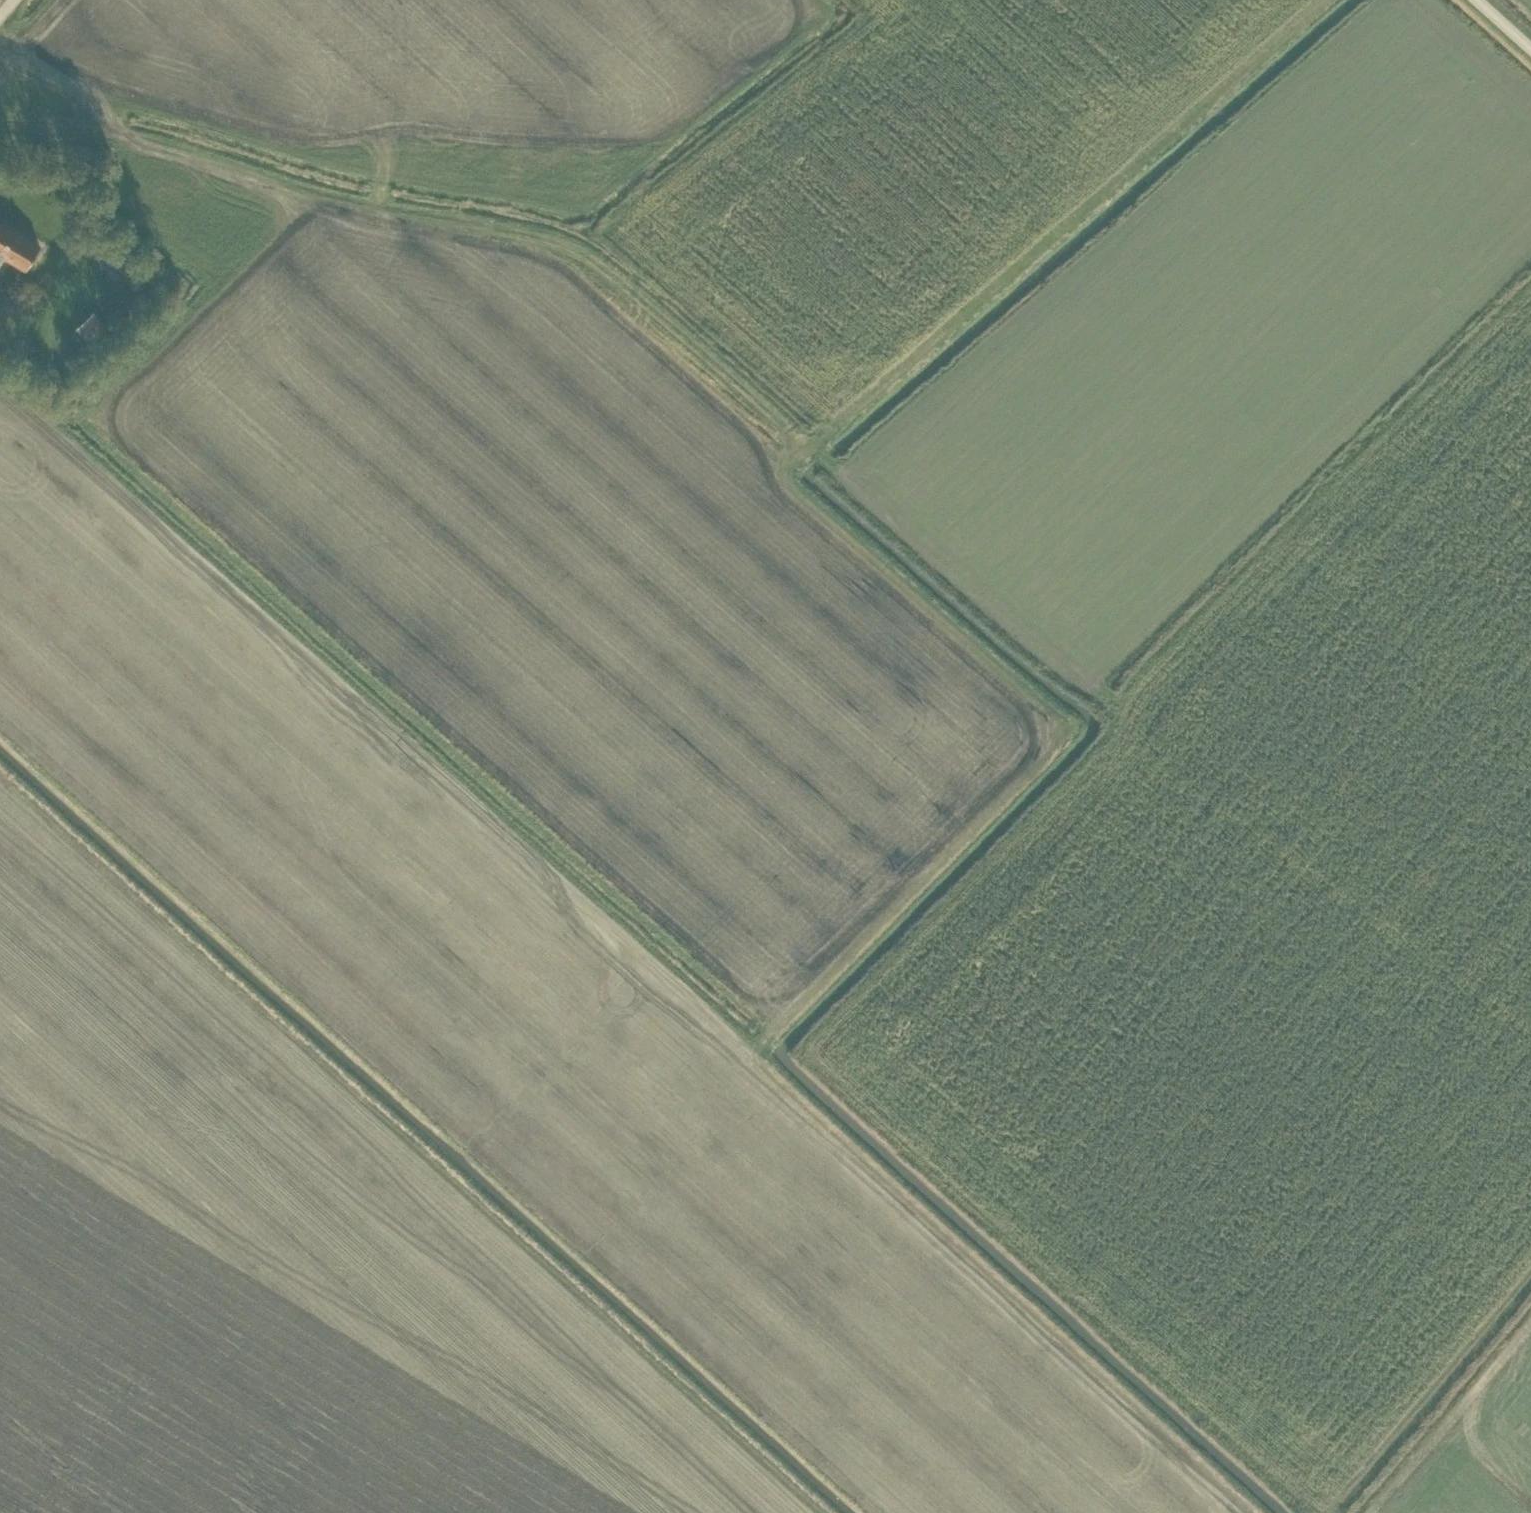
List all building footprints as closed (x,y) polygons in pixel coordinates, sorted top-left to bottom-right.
[(4,256),(25,269),(40,247),(13,230),(12,232),(0,225),(0,262),(4,256)] [(78,325),(91,339),(103,328),(90,314),(78,325)]
